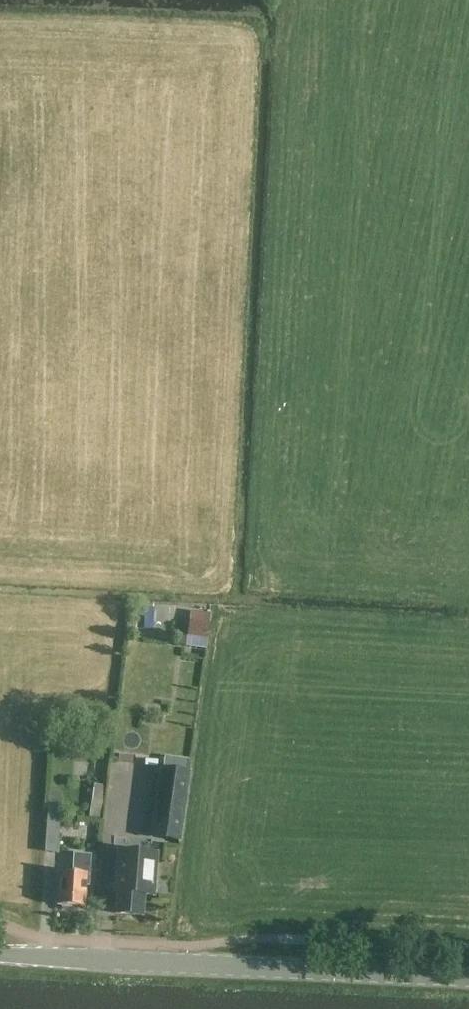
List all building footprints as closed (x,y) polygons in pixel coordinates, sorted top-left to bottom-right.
[(213,636),(212,622),(191,623),(192,637),(213,636)] [(81,760),(78,772),(92,776),(96,764),(81,760)] [(156,824),(181,827),(189,772),(164,769),(156,824)] [(94,784),(88,818),(101,820),(106,786),(94,784)] [(58,853),(60,810),(60,800),(48,799),(44,853),(58,853)] [(117,913),(142,915),(143,894),(154,895),(157,853),(119,850),(116,892),(118,892),(117,913)] [(88,886),(90,855),(73,854),(72,873),(60,872),(58,906),(62,907),(62,909),(72,909),(72,907),(84,908),(85,885),(88,886)]
